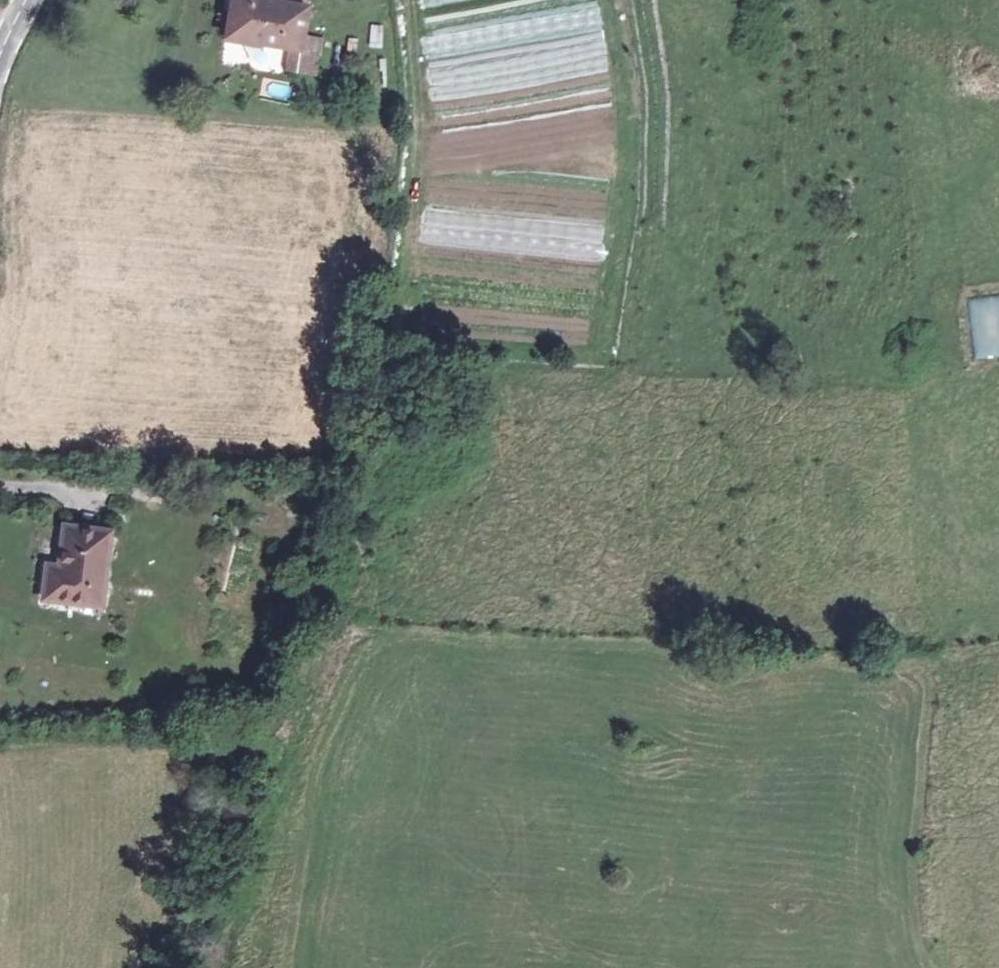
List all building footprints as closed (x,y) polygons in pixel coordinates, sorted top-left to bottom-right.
[(218,29),(284,35),(293,36),(294,22),(297,0),(221,0),(218,29)] [(312,24),(294,22),(293,36),(284,35),(282,55),(309,57),(312,24)] [(998,359),(998,297),(968,299),(972,361),(998,359)] [(63,529),(97,533),(98,526),(64,522),(63,529)] [(40,565),(36,597),(92,604),(101,534),(97,533),(63,529),(57,528),(52,566),(40,565)]
